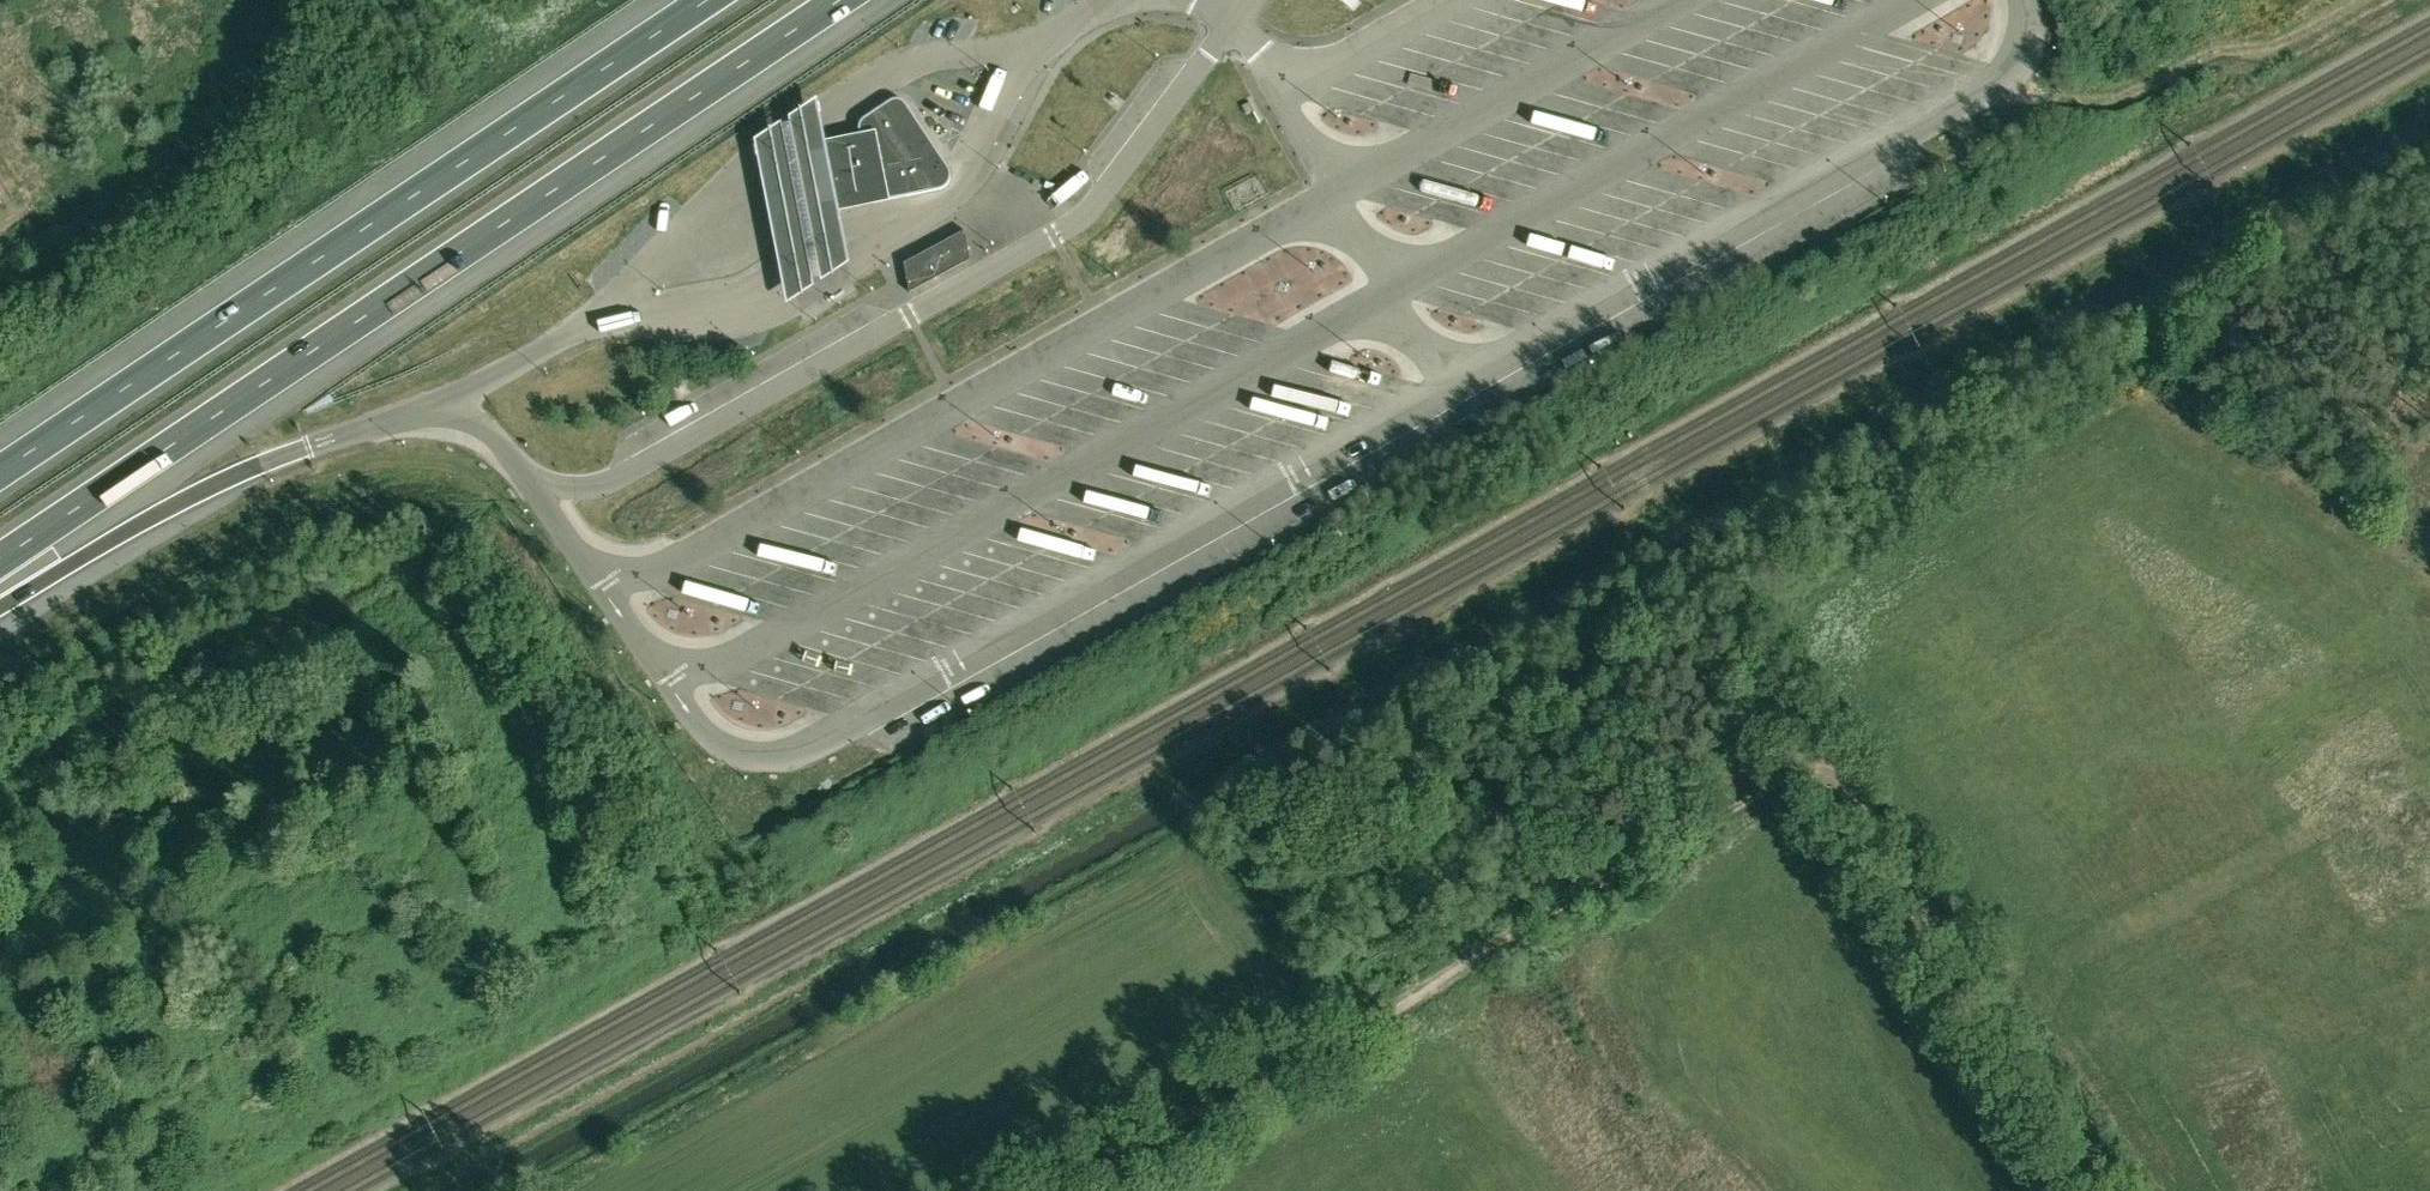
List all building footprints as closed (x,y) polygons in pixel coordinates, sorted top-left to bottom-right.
[(891,99),(890,100),(863,118),(861,120),(860,122),(859,125),(859,128),(860,135),(833,140),(846,206),(939,188),(941,187),(943,186),(945,185),(947,183),(948,182),(949,180),(950,177),(950,175),(950,173),(950,170),(949,168),(948,166),(906,103),(905,102),(903,100),(900,99),(898,98),(895,98),(891,99)] [(833,140),(823,142),(815,101),(753,143),(785,305),(848,264),(837,208),(846,206),(833,140)] [(965,230),(903,262),(907,281),(909,292),(962,264),(971,259),(968,250),(965,230)]
